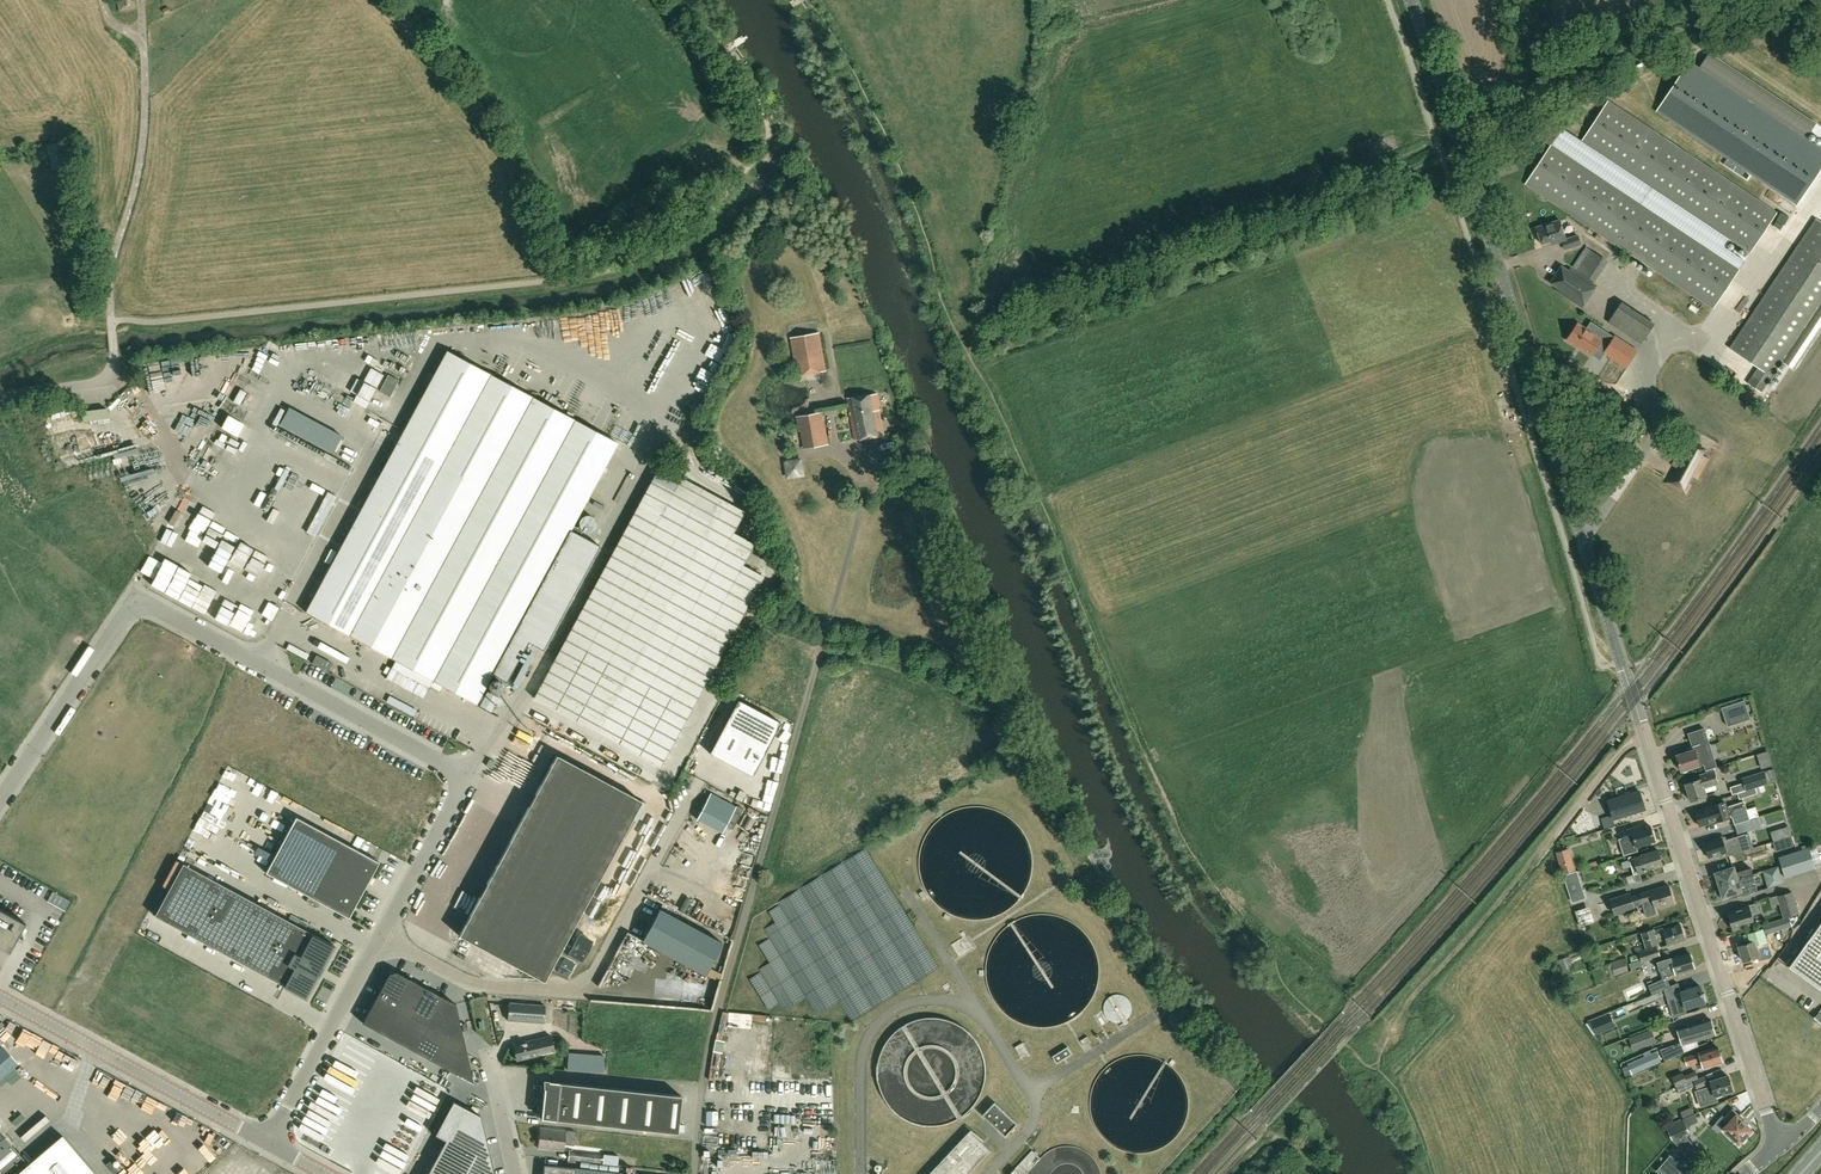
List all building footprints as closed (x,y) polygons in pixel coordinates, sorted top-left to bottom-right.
[(119,10),(136,8),(134,0),(118,0),(119,10)] [(1657,111),(1797,204),(1820,168),(1820,149),(1689,62),(1657,111)] [(1585,143),(1750,252),(1777,213),(1614,105),(1585,143)] [(1714,308),(1740,268),(1552,144),(1526,183),(1714,308)] [(1816,218),(1730,348),(1759,367),(1748,383),(1762,391),(1820,302),(1820,221),(1816,218)] [(1566,239),(1560,219),(1537,227),(1542,244),(1558,239),(1559,242),(1563,240),(1565,249),(1581,244),(1578,235),(1566,239)] [(1595,281),(1609,261),(1586,246),(1572,266),(1595,281)] [(1582,306),(1596,285),(1571,268),(1557,290),(1582,306)] [(523,332),(538,329),(537,321),(522,323),(523,332)] [(1605,354),(1626,368),(1638,350),(1615,335),(1614,336),(1610,343),(1586,328),(1578,322),(1566,340),(1591,357),(1592,355),(1597,349),(1605,354)] [(819,332),(790,338),(797,374),(825,369),(819,332)] [(476,704),(618,442),(447,350),(305,611),(476,704)] [(877,410),(879,409),(876,393),(846,398),(853,440),(882,435),(877,410)] [(84,417),(97,417),(96,405),(83,406),(84,417)] [(828,444),(822,412),(796,416),(801,448),(828,444)] [(1707,448),(1693,440),(1689,447),(1683,443),(1671,464),(1676,467),(1673,473),(1671,472),(1665,482),(1686,494),(1692,483),(1690,482),(1693,476),(1698,479),(1710,458),(1703,454),(1707,448)] [(786,455),(787,473),(805,472),(804,454),(786,455)] [(660,766),(763,576),(742,565),(753,543),(733,532),(744,511),(660,465),(533,698),(660,766)] [(579,527),(579,525),(577,528),(574,526),(570,533),(579,538),(583,530),(582,530),(581,529),(580,528),(579,527)] [(161,538),(166,547),(174,543),(169,534),(161,538)] [(212,556),(205,571),(248,590),(255,576),(212,556)] [(204,572),(196,587),(239,608),(246,593),(204,572)] [(328,672),(333,664),(316,655),(312,663),(328,672)] [(487,691),(479,705),(491,712),(499,697),(487,691)] [(736,699),(708,753),(751,775),(779,722),(736,699)] [(1727,725),(1742,720),(1736,702),(1722,707),(1727,725)] [(333,736),(337,724),(321,719),(318,732),(333,736)] [(1710,760),(1706,746),(1710,745),(1704,728),(1688,733),(1692,745),(1686,747),(1687,748),(1688,751),(1676,755),(1681,770),(1704,763),(1706,769),(1705,769),(1705,770),(1717,766),(1717,765),(1716,766),(1714,759),(1710,760)] [(543,981),(641,801),(556,755),(459,935),(543,981)] [(493,770),(496,763),(491,761),(488,767),(493,770)] [(1691,800),(1706,795),(1702,783),(1717,779),(1714,770),(1699,774),(1701,778),(1685,783),(1691,800)] [(1746,790),(1768,783),(1764,771),(1743,777),(1746,790)] [(1739,798),(1757,793),(1756,788),(1738,793),(1739,798)] [(712,789),(697,819),(722,832),(738,803),(712,789)] [(1596,794),(1600,797),(1604,792),(1600,789),(1596,794)] [(1607,828),(1616,825),(1614,818),(1645,808),(1640,790),(1608,800),(1612,814),(1603,817),(1607,828)] [(1726,806),(1724,801),(1712,805),(1695,811),(1700,825),(1715,820),(1715,821),(1733,816),(1735,823),(1750,818),(1744,801),(1726,806)] [(1748,805),(1750,814),(1760,812),(1757,802),(1748,805)] [(296,817),(265,873),(349,918),(379,862),(296,817)] [(1732,825),(1734,833),(1751,828),(1749,820),(1732,825)] [(1642,828),(1641,825),(1622,831),(1623,837),(1619,838),(1624,855),(1638,850),(1637,846),(1655,840),(1651,825),(1642,828)] [(1723,840),(1722,836),(1704,842),(1709,857),(1727,851),(1726,848),(1739,844),(1741,843),(1740,838),(1737,839),(1736,836),(1723,840)] [(1816,867),(1814,863),(1820,861),(1820,859),(1816,845),(1779,857),(1785,877),(1816,867)] [(1567,849),(1557,852),(1563,873),(1574,869),(1567,849)] [(1640,872),(1663,865),(1658,849),(1642,854),(1642,855),(1629,859),(1632,867),(1636,865),(1639,872),(1626,876),(1629,883),(1642,879),(1640,872)] [(284,985),(283,986),(305,998),(334,945),(312,933),(183,863),(154,916),(284,985)] [(1778,865),(1762,870),(1765,878),(1781,873),(1778,865)] [(1580,877),(1588,875),(1586,867),(1578,868),(1580,877)] [(1735,872),(1734,867),(1715,872),(1719,884),(1752,873),(1751,867),(1735,872)] [(1579,880),(1577,871),(1564,876),(1567,884),(1579,880)] [(1752,873),(1719,884),(1721,889),(1718,890),(1721,898),(1728,896),(1728,895),(1741,890),(1739,885),(1755,880),(1752,873)] [(1674,902),(1669,884),(1631,896),(1630,893),(1610,899),(1615,913),(1634,907),(1634,905),(1642,902),(1647,917),(1657,914),(1655,908),(1674,902)] [(412,890),(406,905),(412,907),(418,892),(412,890)] [(919,893),(923,900),(927,898),(923,891),(919,893)] [(1783,915),(1797,910),(1792,892),(1778,895),(1783,915)] [(1733,928),(1754,922),(1751,913),(1759,911),(1757,902),(1741,907),(1742,909),(1728,913),(1733,928)] [(1593,906),(1581,908),(1584,924),(1596,922),(1593,906)] [(10,951),(26,922),(0,908),(0,946),(10,951)] [(659,909),(642,941),(705,975),(722,943),(659,909)] [(1765,934),(1792,925),(1789,916),(1798,913),(1797,910),(1783,915),(1784,917),(1762,924),(1765,934)] [(1789,967),(1820,989),(1820,923),(1789,967)] [(1686,938),(1681,924),(1664,929),(1663,927),(1654,930),(1653,928),(1642,932),(1646,947),(1658,943),(1656,937),(1665,934),(1668,944),(1686,938)] [(1785,931),(1788,938),(1797,934),(1794,927),(1785,931)] [(1768,943),(1766,937),(1755,940),(1739,945),(1744,960),(1759,955),(1766,953),(1764,945),(1768,943)] [(1640,962),(1660,955),(1657,945),(1638,951),(1642,961),(1640,961),(1639,957),(1631,960),(1632,962),(1632,963),(1629,963),(1631,969),(1641,966),(1640,962)] [(1695,967),(1690,952),(1680,955),(1679,954),(1662,960),(1660,956),(1661,956),(1660,955),(1640,962),(1641,966),(1642,966),(1642,967),(1651,964),(1657,962),(1660,970),(1668,967),(1667,966),(1673,964),(1676,973),(1695,967)] [(1612,979),(1616,977),(1615,975),(1629,971),(1624,957),(1610,961),(1611,963),(1607,964),(1612,979)] [(364,1024),(475,1084),(457,1005),(398,973),(390,975),(364,1024)] [(1670,985),(1667,976),(1654,982),(1652,979),(1647,981),(1652,993),(1670,985)] [(1669,1003),(1672,1012),(1705,1001),(1704,1000),(1706,999),(1704,992),(1702,993),(1700,985),(1692,987),(1691,985),(1685,987),(1686,989),(1680,991),(1683,998),(1669,1003)] [(544,1022),(545,1005),(509,1002),(508,1020),(544,1022)] [(564,1010),(554,1013),(555,1019),(565,1017),(564,1010)] [(1596,1033),(1614,1026),(1609,1013),(1591,1021),(1596,1033)] [(1697,1039),(1715,1034),(1711,1019),(1678,1028),(1681,1038),(1695,1034),(1697,1039)] [(1633,1050),(1656,1041),(1652,1029),(1629,1037),(1633,1050)] [(549,1035),(513,1044),(517,1060),(537,1055),(536,1051),(552,1047),(549,1035)] [(1088,1036),(1081,1040),(1084,1046),(1091,1042),(1088,1036)] [(1023,1042),(1016,1047),(1021,1057),(1029,1052),(1023,1042)] [(1665,1061),(1685,1052),(1681,1042),(1675,1044),(1660,1049),(1665,1061)] [(1722,1061),(1722,1060),(1724,1059),(1721,1052),(1720,1053),(1717,1046),(1684,1056),(1687,1064),(1702,1060),(1704,1067),(1722,1061)] [(1054,1056),(1058,1063),(1073,1054),(1068,1048),(1054,1056)] [(1656,1051),(1628,1064),(1633,1074),(1661,1061),(1656,1051)] [(1699,1077),(1696,1070),(1684,1075),(1683,1071),(1672,1076),(1676,1087),(1689,1081),(1699,1077)] [(1709,1083),(1705,1075),(1699,1077),(1689,1081),(1692,1088),(1696,1087),(1697,1088),(1709,1083)] [(1715,1095),(1733,1090),(1728,1075),(1710,1080),(1715,1095)] [(677,1133),(681,1096),(559,1083),(559,1082),(545,1081),(544,1091),(542,1091),(541,1098),(543,1099),(541,1118),(555,1120),(555,1119),(677,1133)] [(492,1162),(481,1116),(453,1101),(435,1135),(445,1141),(437,1155),(429,1170),(427,1173),(494,1173),(492,1162)] [(985,1115),(988,1118),(1007,1136),(1019,1123),(997,1103),(985,1115)] [(1722,1116),(1717,1121),(1724,1128),(1730,1133),(1729,1137),(1734,1142),(1737,1141),(1739,1143),(1740,1141),(1743,1142),(1747,1138),(1746,1135),(1752,1129),(1742,1120),(1744,1118),(1733,1108),(1724,1117),(1722,1116)] [(1672,1139),(1689,1132),(1683,1118),(1666,1125),(1672,1139)] [(1694,1133),(1703,1130),(1701,1121),(1692,1124),(1694,1133)] [(564,1151),(565,1131),(539,1128),(538,1148),(564,1151)] [(973,1130),(931,1173),(971,1173),(994,1150),(973,1130)] [(62,1136),(28,1165),(5,1138),(0,1142),(0,1173),(95,1173),(62,1136)] [(568,1159),(602,1163),(603,1155),(570,1150),(568,1159)] [(604,1151),(603,1160),(618,1162),(619,1153),(604,1151)] [(1672,1154),(1666,1161),(1674,1167),(1680,1160),(1672,1154)] [(542,1165),(541,1173),(623,1173),(542,1165)]
